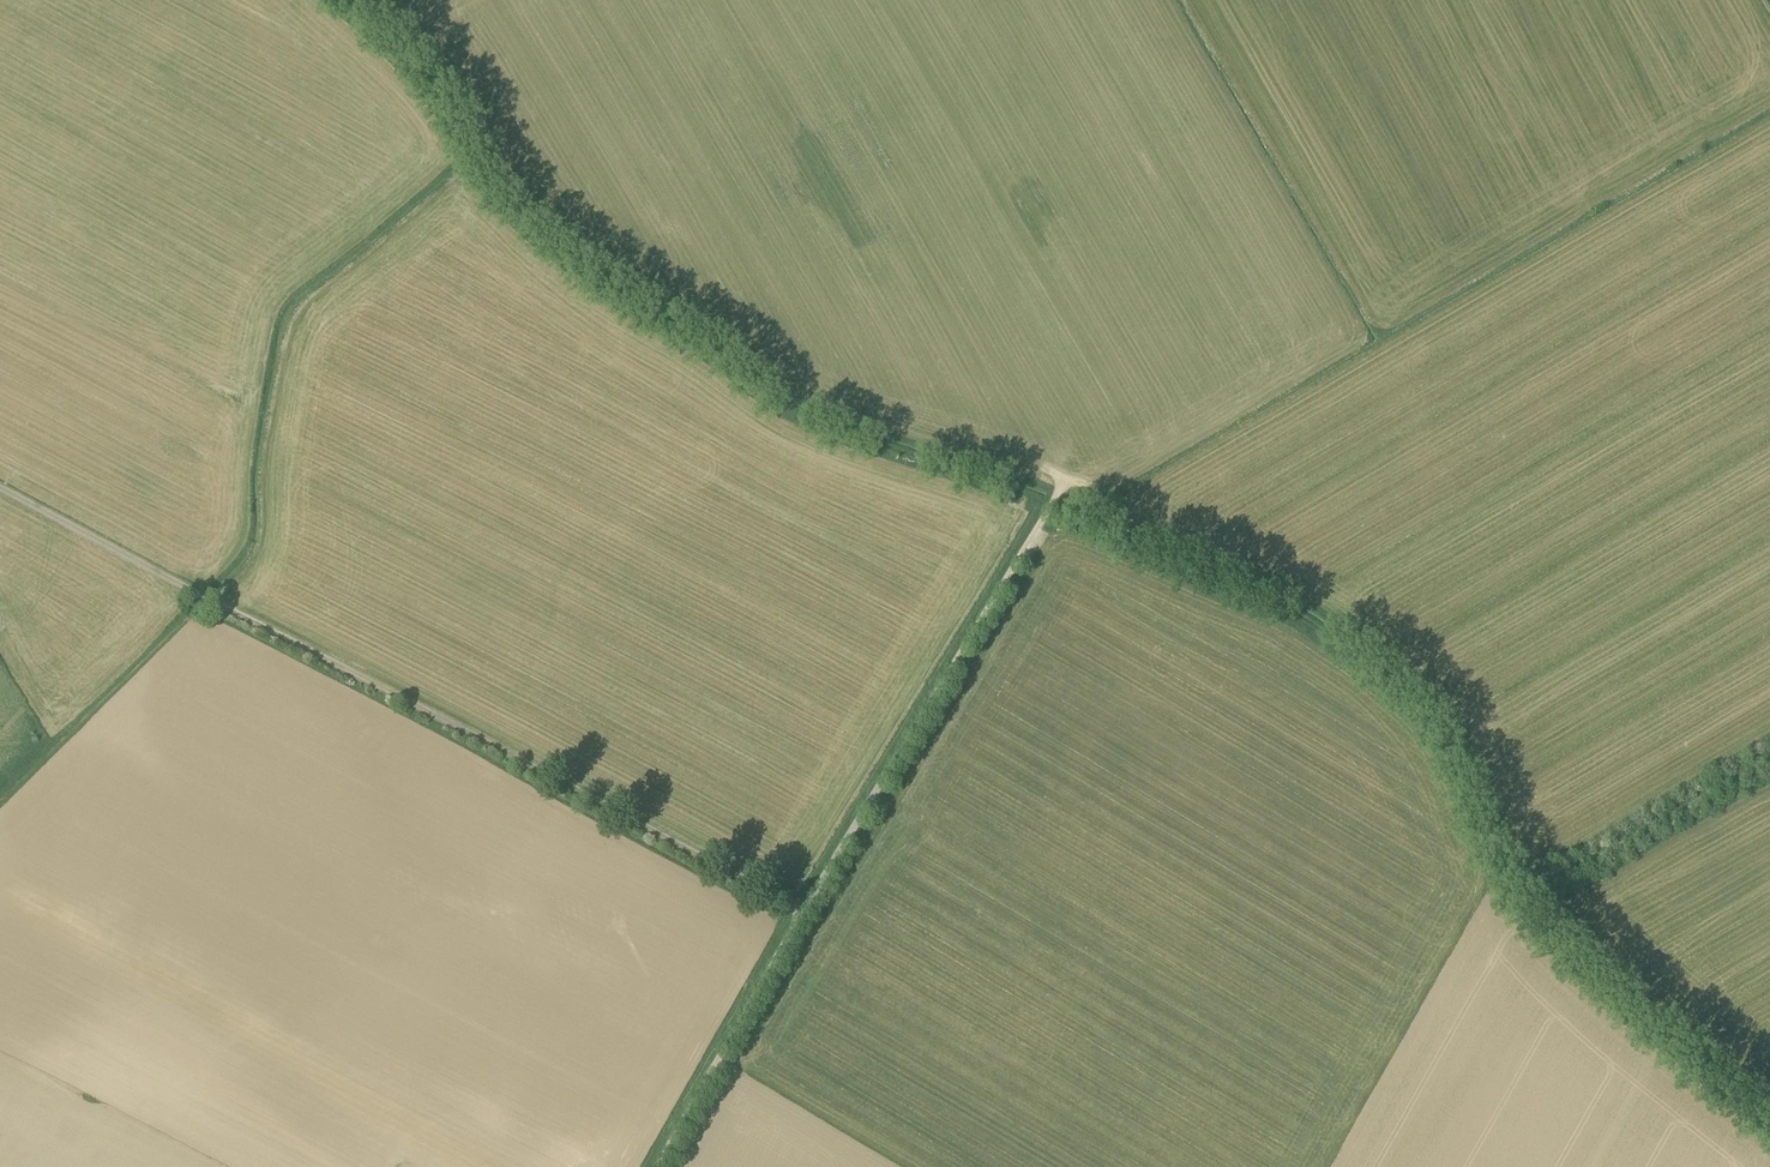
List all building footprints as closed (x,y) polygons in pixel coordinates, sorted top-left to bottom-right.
[(1074,451),(1077,459),(1086,456),(1084,448),(1074,451)]
